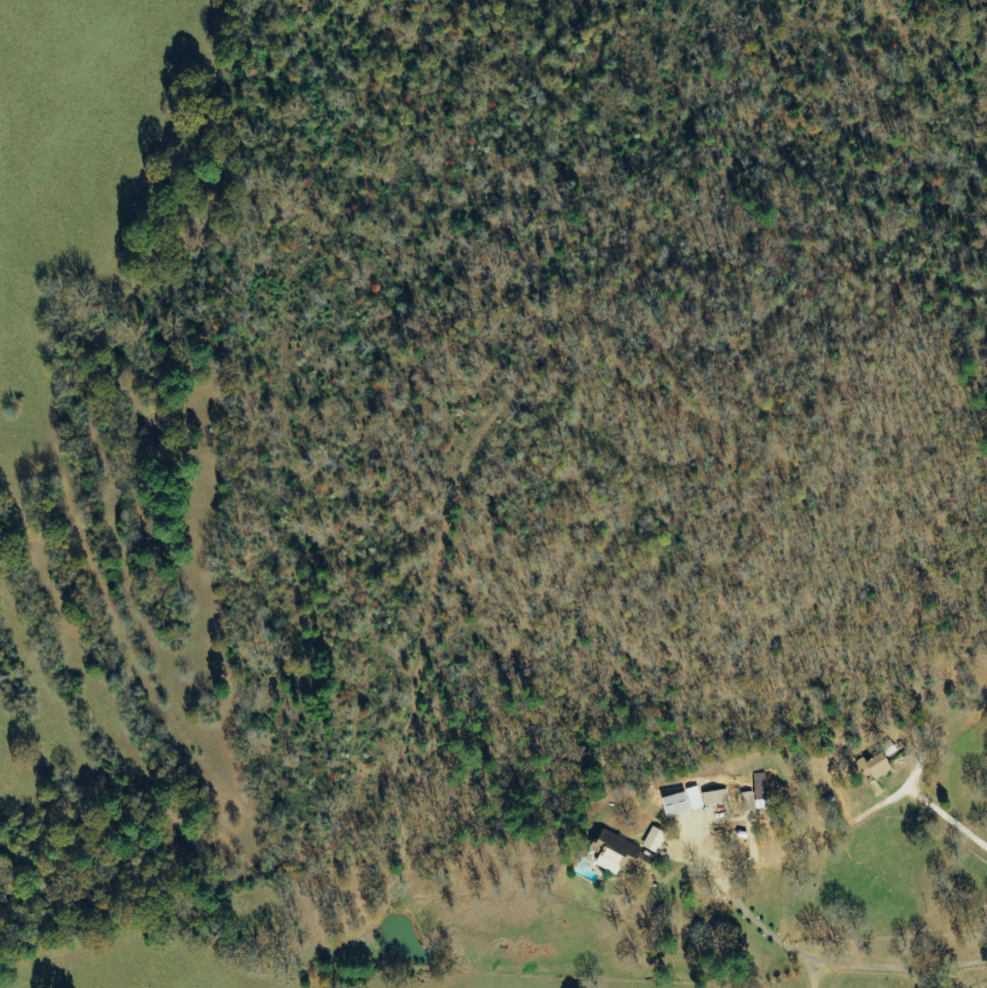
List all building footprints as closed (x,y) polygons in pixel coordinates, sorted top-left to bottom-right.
[(865,776),(872,773),(875,779),(895,770),(886,751),(859,763),(865,776)] [(773,808),(770,773),(756,774),(759,809),(773,808)] [(667,796),(671,816),(705,809),(701,789),(667,796)] [(705,794),(707,806),(731,802),(729,789),(705,794)] [(745,812),(757,810),(755,792),(743,793),(745,812)] [(660,854),(669,833),(653,826),(644,847),(660,854)] [(599,865),(620,875),(624,867),(634,872),(637,866),(650,873),(654,866),(596,839),(591,849),(603,855),(599,865)]
